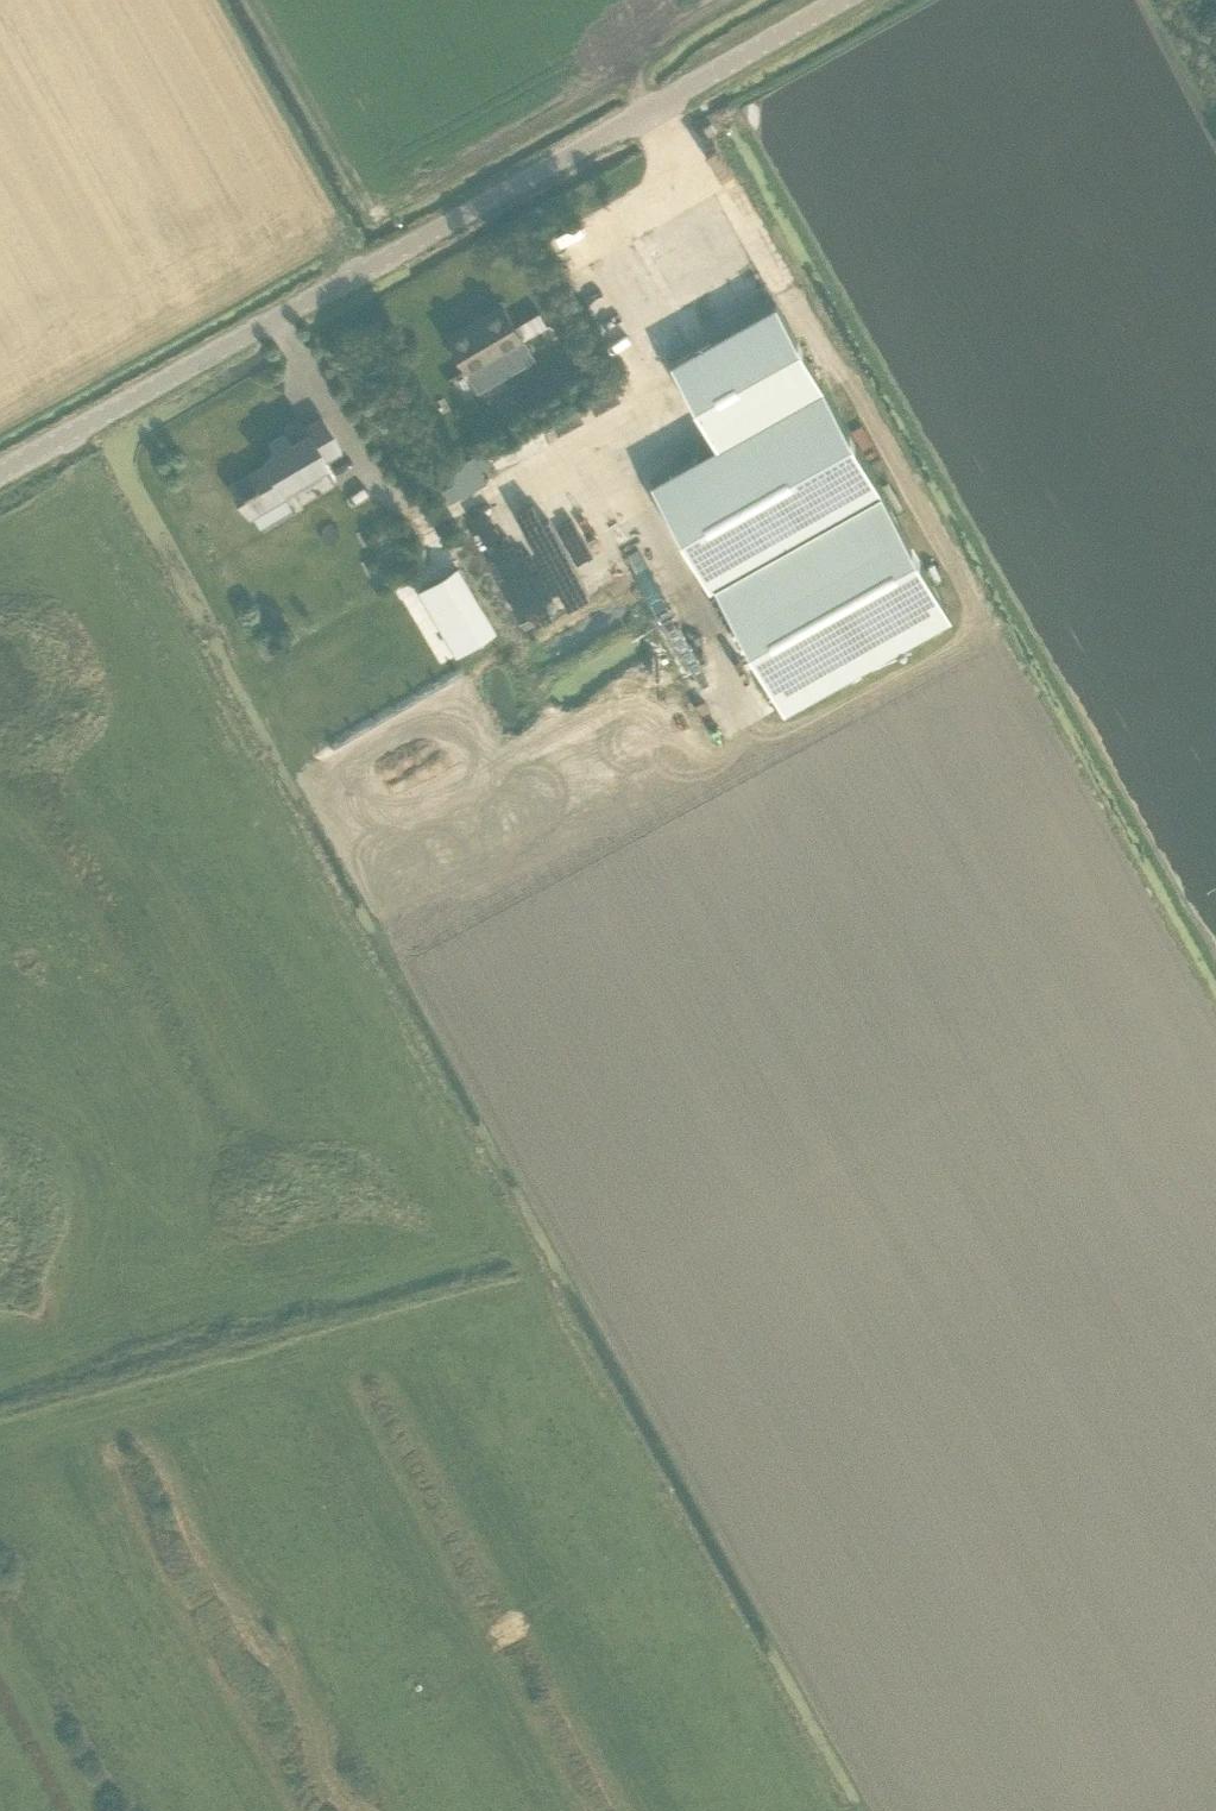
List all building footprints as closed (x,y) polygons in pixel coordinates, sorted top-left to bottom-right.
[(502,305),(450,338),(472,375),(525,343),(523,339),(516,327),(502,305)] [(677,470),(656,481),(785,709),(951,617),(825,392),(776,305),(672,363),(718,447),(677,470)] [(540,313),(516,327),(523,339),(547,325),(540,313)] [(253,491),(242,497),(252,514),(292,491),(289,486),(327,463),(324,458),(339,449),(322,420),(305,430),(308,435),(292,444),(285,433),(274,440),(280,451),(270,457),(272,462),(245,478),(253,491)] [(457,567),(420,589),(459,655),(496,633),(457,567)]
